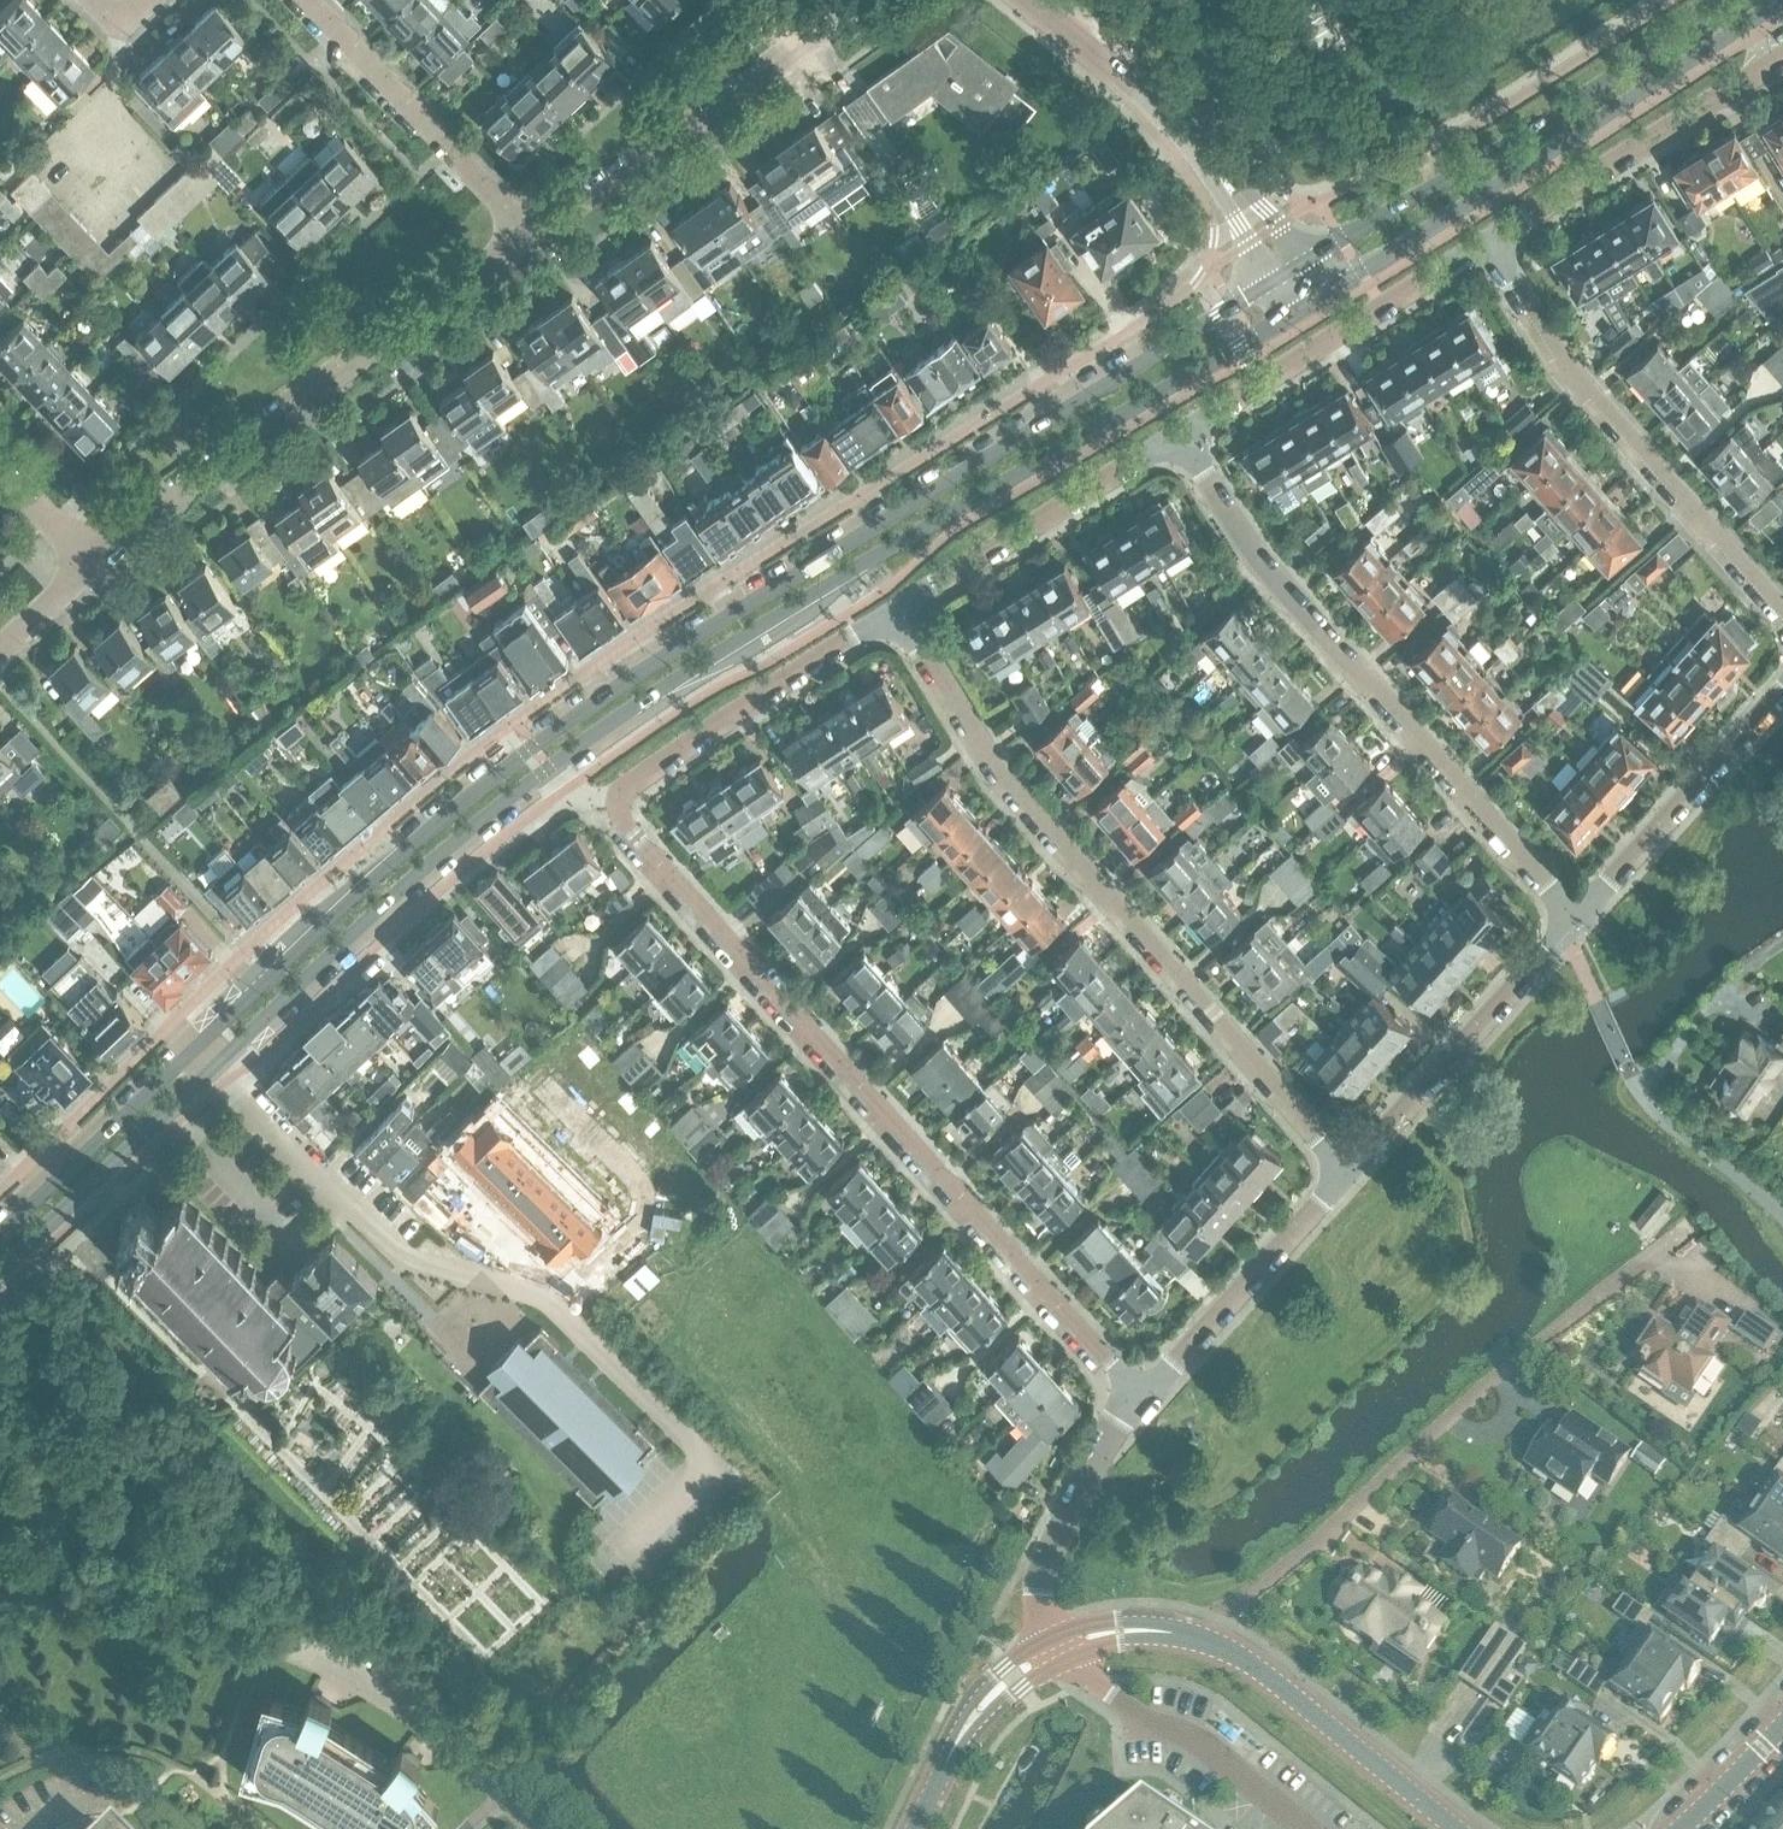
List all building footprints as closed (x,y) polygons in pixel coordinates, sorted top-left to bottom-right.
[(45,16),(30,0),(12,0),(0,11),(0,38),(10,49),(45,16)] [(388,16),(405,0),(372,0),(388,16)] [(388,16),(411,41),(445,8),(447,9),(455,1),(454,0),(405,0),(388,16)] [(587,0),(580,0),(573,7),(581,15),(592,5),(587,0)] [(659,18),(678,0),(642,0),(659,18)] [(445,8),(411,41),(436,66),(470,34),(482,22),(472,12),(469,15),(455,1),(447,9),(445,8)] [(214,3),(188,27),(221,61),(246,37),(214,3)] [(45,16),(10,49),(34,74),(69,41),(45,16)] [(497,17),(488,25),(499,36),(508,28),(497,17)] [(553,45),(590,83),(614,60),(578,21),(553,45)] [(596,31),(619,56),(629,46),(606,21),(596,31)] [(499,36),(488,25),(480,33),(491,44),(499,36)] [(221,61),(188,27),(162,52),(195,86),(221,61)] [(1013,88),(989,69),(994,63),(948,28),(843,103),(865,133),(896,176),(911,167),(880,123),(931,88),(983,126),(1013,88)] [(93,66),(69,41),(34,74),(59,100),(77,81),(93,66)] [(553,45),(529,68),(566,106),(590,83),(553,45)] [(464,49),(440,72),(449,82),(473,59),(464,49)] [(195,86),(162,52),(138,75),(141,78),(133,86),(172,126),(204,95),(195,86)] [(529,68),(505,91),(541,129),(566,106),(529,68)] [(266,108),(291,84),(281,74),(256,98),(266,108)] [(305,99),(296,89),(271,113),(280,123),(305,99)] [(541,129),(505,91),(480,115),(517,153),(541,129)] [(834,108),(787,142),(827,198),(829,201),(877,165),(834,108)] [(1766,124),(1777,143),(1769,148),(1782,170),(1782,113),(1766,124)] [(261,123),(246,136),(254,146),(269,132),(261,123)] [(1737,197),(1765,179),(1735,132),(1725,138),(1723,135),(1704,147),(1729,185),(1737,197)] [(342,138),(317,163),(350,197),(375,172),(342,138)] [(827,198),(787,142),(757,164),(765,175),(750,186),(760,200),(782,230),(797,220),(827,198)] [(212,145),(197,159),(207,170),(222,156),(212,145)] [(1729,185),(1704,147),(1687,158),(1689,161),(1678,168),(1682,173),(1675,177),(1686,195),(1692,191),(1703,208),(1716,200),(1713,195),(1729,185)] [(0,160),(0,180),(20,160),(11,150),(0,160)] [(309,154),(284,177),(325,220),(350,197),(317,163),(309,154)] [(241,176),(222,156),(207,170),(217,180),(226,190),(241,176)] [(197,159),(187,168),(207,189),(217,180),(207,170),(197,159)] [(207,189),(187,168),(174,180),(194,201),(207,189)] [(20,202),(40,181),(30,171),(9,191),(20,202)] [(284,177),(259,202),(267,210),(300,245),(325,220),(284,177)] [(1030,187),(1046,212),(1059,203),(1042,179),(1030,187)] [(194,201),(174,180),(164,190),(184,211),(194,201)] [(50,192),(40,181),(20,202),(30,212),(50,192)] [(782,230),(760,200),(748,209),(729,183),(702,202),(730,241),(757,222),(769,239),(782,230)] [(1096,203),(1133,255),(1146,246),(1146,240),(1157,232),(1123,184),(1096,203)] [(1046,212),(1030,187),(1017,196),(1044,235),(1056,226),(1046,212)] [(184,211),(164,190),(154,199),(174,220),(184,211)] [(50,192),(30,212),(39,222),(60,202),(50,192)] [(0,202),(0,206),(12,219),(21,210),(15,204),(7,195),(0,202)] [(174,220),(154,199),(136,216),(141,221),(129,232),(145,248),(174,220)] [(1628,211),(1630,214),(1656,256),(1681,240),(1655,199),(1647,204),(1645,200),(1628,211)] [(60,202),(39,222),(49,232),(69,211),(60,202)] [(730,241),(702,202),(675,222),(694,247),(681,256),(703,286),(716,277),(703,260),(730,241)] [(1133,255),(1096,203),(1083,212),(1078,206),(1064,216),(1074,230),(1103,270),(1113,263),(1120,265),(1133,255)] [(1695,205),(1678,217),(1688,234),(1698,238),(1707,233),(1706,223),(1695,205)] [(79,222),(69,211),(49,232),(58,242),(79,222)] [(929,228),(939,242),(960,228),(950,213),(929,228)] [(1656,256),(1630,214),(1623,218),(1621,215),(1604,226),(1606,229),(1632,271),(1656,256)] [(89,232),(79,222),(58,242),(68,252),(89,232)] [(1632,271),(1606,229),(1598,234),(1596,230),(1580,241),(1582,244),(1607,286),(1632,271)] [(209,264),(242,299),(268,274),(264,271),(278,258),(253,231),(238,244),(235,240),(209,264)] [(99,242),(89,232),(68,252),(78,262),(99,242)] [(108,251),(115,260),(130,246),(122,237),(108,251)] [(651,239),(624,257),(655,301),(662,311),(688,292),(692,299),(705,290),(703,286),(681,256),(669,265),(651,239)] [(1007,274),(1019,290),(1029,283),(1047,309),(1079,285),(1065,267),(1072,262),(1064,252),(1058,257),(1047,241),(1016,264),(1017,266),(1007,274)] [(99,242),(78,262),(87,272),(108,251),(99,242)] [(965,264),(950,243),(939,251),(954,272),(965,264)] [(1607,286),(1582,244),(1574,249),(1572,246),(1555,256),(1574,286),(1572,291),(1576,297),(1581,298),(1583,301),(1597,292),(1603,302),(1621,333),(1610,343),(1619,353),(1650,326),(1641,315),(1631,324),(1613,296),(1607,286)] [(115,260),(108,251),(87,272),(95,280),(115,260)] [(655,301),(624,257),(595,278),(614,304),(603,311),(627,345),(640,364),(656,351),(645,334),(639,338),(632,328),(642,321),(636,313),(655,301)] [(32,287),(47,272),(38,262),(22,277),(32,287)] [(56,264),(47,272),(32,287),(42,297),(66,274),(56,264)] [(242,299),(209,264),(184,289),(217,323),(242,299)] [(1711,280),(1718,274),(1712,266),(1706,271),(1711,280)] [(1744,290),(1748,294),(1742,300),(1755,317),(1762,311),(1769,319),(1782,310),(1782,266),(1744,290)] [(1691,286),(1681,294),(1685,301),(1696,292),(1697,293),(1711,280),(1706,271),(1690,285),(1691,286)] [(1718,274),(1711,280),(1697,293),(1709,306),(1730,287),(1718,274)] [(2,296),(11,288),(0,276),(0,298),(2,296)] [(887,293),(898,308),(908,301),(897,286),(887,293)] [(1730,287),(1709,306),(1718,317),(1740,298),(1730,287)] [(184,289),(159,313),(192,347),(217,323),(184,289)] [(996,309),(997,308),(1004,303),(995,292),(987,297),(996,309)] [(898,308),(887,293),(880,299),(890,314),(898,308)] [(1685,301),(1681,294),(1680,293),(1665,305),(1671,312),(1685,301)] [(572,294),(544,314),(574,358),(584,371),(595,364),(597,366),(627,345),(603,311),(590,320),(572,294)] [(82,308),(97,323),(105,315),(91,300),(82,308)] [(1469,309),(1444,325),(1472,369),(1478,379),(1487,373),(1490,377),(1505,367),(1494,350),(1498,348),(1491,338),(1488,340),(1469,309)] [(192,347),(159,313),(134,337),(167,371),(192,347)] [(574,358),(544,314),(517,333),(536,360),(524,368),(545,398),(552,408),(565,399),(548,376),(574,358)] [(988,315),(963,333),(986,365),(995,358),(1002,361),(1011,355),(1011,347),(988,315)] [(46,342),(21,317),(0,337),(0,362),(12,375),(46,342)] [(854,339),(843,324),(834,332),(844,347),(854,339)] [(1444,325),(1419,340),(1447,385),(1472,369),(1444,325)] [(930,353),(954,387),(979,369),(955,335),(930,353)] [(130,358),(137,351),(124,336),(116,343),(130,358)] [(810,351),(818,361),(834,350),(826,339),(810,351)] [(1419,340),(1395,356),(1422,400),(1447,385),(1419,340)] [(69,367),(46,342),(12,375),(35,400),(69,367)] [(1660,344),(1629,372),(1650,395),(1688,361),(1686,360),(1679,366),(1660,344)] [(1782,364),(1782,345),(1765,361),(1774,372),(1782,364)] [(545,398),(524,368),(512,377),(493,350),(465,370),(470,378),(494,410),(521,391),(533,407),(545,398)] [(137,351),(130,358),(127,360),(151,386),(161,376),(137,351)] [(804,391),(827,375),(818,361),(810,351),(787,367),(804,391)] [(1373,377),(1368,381),(1365,383),(1387,418),(1395,413),(1397,416),(1402,413),(1403,416),(1419,406),(1418,403),(1422,400),(1395,356),(1392,352),(1379,360),(1381,364),(1369,372),(1373,377)] [(954,387),(930,353),(905,371),(929,405),(954,387)] [(1688,361),(1650,395),(1669,417),(1707,383),(1711,380),(1691,358),(1688,361)] [(1774,372),(1782,381),(1782,364),(1774,372)] [(923,417),(923,410),(892,367),(891,365),(868,381),(866,378),(865,380),(898,427),(907,421),(914,423),(923,417)] [(93,392),(69,367),(35,400),(59,424),(93,392)] [(448,408),(435,418),(458,450),(472,441),(501,420),(494,410),(470,378),(442,399),(448,408)] [(845,400),(844,401),(875,444),(898,427),(865,380),(842,396),(845,400)] [(1707,383),(1669,417),(1690,440),(1721,413),(1732,403),(1711,380),(1707,383)] [(1322,404),(1348,446),(1373,430),(1347,388),(1322,404)] [(117,418),(93,392),(59,424),(83,450),(117,418)] [(1477,414),(1466,395),(1458,400),(1469,419),(1477,414)] [(743,399),(730,408),(739,421),(752,412),(743,399)] [(739,421),(730,408),(726,401),(705,415),(718,435),(739,421)] [(851,461),(875,444),(844,401),(820,418),(827,427),(851,461)] [(819,415),(811,402),(801,409),(809,421),(819,415)] [(1504,423),(1513,434),(1537,413),(1527,402),(1504,423)] [(1322,404),(1298,419),(1323,461),(1348,446),(1322,404)] [(458,450),(435,418),(423,426),(410,409),(382,429),(388,437),(422,484),(450,464),(448,462),(461,453),(458,450)] [(1323,461),(1298,419),(1273,435),(1299,476),(1323,461)] [(1733,434),(1702,461),(1722,484),(1734,474),(1753,457),(1754,458),(1765,449),(1753,436),(1755,434),(1746,423),(1734,433),(1733,434)] [(1531,483),(1572,447),(1552,425),(1512,461),(1531,483)] [(827,427),(802,444),(826,477),(835,479),(844,473),(844,466),(851,461),(827,427)] [(1407,429),(1395,437),(1411,462),(1423,455),(1407,429)] [(1299,476),(1273,435),(1248,450),(1265,479),(1262,481),(1268,490),(1271,488),(1274,492),(1283,507),(1297,498),(1296,495),(1306,489),(1299,476)] [(365,467),(352,476),(373,506),(376,510),(389,500),(393,505),(422,484),(388,437),(359,458),(365,467)] [(772,516),(746,479),(745,479),(738,469),(725,479),(703,447),(701,448),(694,437),(684,444),(696,460),(719,492),(748,532),(772,516)] [(1411,462),(1395,437),(1381,445),(1397,471),(1407,465),(1410,469),(1414,467),(1411,462)] [(696,460),(684,444),(682,440),(671,448),(685,468),(696,460)] [(766,459),(796,499),(803,494),(811,497),(820,490),(821,482),(791,441),(777,451),(774,445),(764,452),(767,458),(766,459)] [(1572,447),(1531,483),(1550,504),(1591,468),(1572,447)] [(1722,484),(1734,497),(1742,507),(1773,480),(1782,471),(1782,466),(1777,459),(1775,461),(1765,449),(1754,458),(1753,457),(1734,474),(1722,484)] [(759,469),(746,479),(772,516),(779,519),(787,513),(789,504),(796,499),(766,459),(756,466),(759,469)] [(1491,459),(1447,498),(1472,526),(1483,517),(1467,499),(1472,495),(1473,496),(1501,471),(1491,459)] [(622,481),(689,575),(718,553),(688,511),(673,521),(648,486),(663,476),(651,460),(622,481)] [(1369,479),(1358,461),(1349,466),(1360,484),(1369,479)] [(373,506),(352,476),(340,485),(328,468),(299,488),(305,496),(333,535),(362,515),(373,506)] [(1609,489),(1591,468),(1550,504),(1569,525),(1609,489)] [(1628,511),(1609,489),(1569,525),(1588,546),(1628,511)] [(1781,508),(1782,506),(1782,492),(1780,489),(1771,497),(1781,508)] [(719,492),(709,499),(706,494),(692,505),(724,550),(748,532),(719,492)] [(609,503),(602,493),(592,499),(599,510),(609,503)] [(333,535),(305,496),(276,517),(282,525),(270,533),(285,555),(299,574),(301,576),(312,568),(310,564),(339,543),(333,535)] [(1781,508),(1771,497),(1750,516),(1759,527),(1781,508)] [(566,513),(559,518),(570,533),(599,513),(589,498),(566,513)] [(548,526),(559,518),(566,513),(556,499),(524,522),(534,536),(548,526)] [(1149,514),(1137,521),(1164,564),(1165,567),(1192,550),(1187,541),(1190,539),(1183,527),(1187,525),(1171,499),(1164,504),(1163,505),(1160,501),(1146,510),(1149,514)] [(1366,521),(1376,532),(1400,512),(1390,501),(1366,521)] [(1509,539),(1534,519),(1527,510),(1515,520),(1513,518),(1500,529),(1509,539)] [(1628,511),(1588,546),(1607,568),(1648,533),(1628,511)] [(285,555),(270,533),(259,517),(241,530),(245,536),(222,552),(244,583),(285,555)] [(1124,529),(1113,536),(1140,579),(1164,564),(1137,521),(1135,517),(1122,525),(1124,529)] [(570,533),(559,518),(548,526),(559,541),(570,533)] [(1310,542),(1320,554),(1320,555),(1341,537),(1330,525),(1310,542)] [(1140,579),(1113,536),(1111,532),(1098,540),(1100,544),(1089,551),(1106,579),(1093,587),(1110,614),(1127,640),(1139,632),(1122,606),(1115,594),(1140,579)] [(636,565),(658,596),(661,594),(666,597),(671,593),(672,586),(683,579),(650,533),(641,539),(651,554),(636,565)] [(1541,551),(1553,541),(1546,533),(1534,543),(1541,551)] [(1416,534),(1404,545),(1412,554),(1424,542),(1416,534)] [(1353,590),(1387,560),(1368,539),(1334,569),(1353,590)] [(1553,541),(1541,551),(1548,558),(1559,548),(1553,541)] [(1635,570),(1626,578),(1639,590),(1647,583),(1669,563),(1657,550),(1635,570)] [(575,600),(601,636),(626,619),(579,552),(570,558),(591,588),(575,600)] [(1391,557),(1387,560),(1353,590),(1373,613),(1407,583),(1395,569),(1399,566),(1391,557)] [(658,596),(636,565),(620,576),(609,561),(601,567),(634,614),(644,606),(650,607),(655,604),(656,598),(658,596)] [(204,647),(205,646),(212,656),(224,647),(217,637),(218,637),(211,627),(237,607),(207,565),(179,584),(197,610),(185,618),(198,636),(196,637),(204,647)] [(1066,565),(1041,581),(1066,621),(1091,605),(1066,565)] [(465,589),(478,608),(510,586),(497,567),(465,589)] [(299,574),(288,581),(297,593),(308,585),(301,576),(299,574)] [(1467,588),(1466,587),(1456,576),(1433,596),(1444,609),(1467,588)] [(601,636),(575,600),(571,594),(561,601),(544,577),(535,583),(541,591),(564,624),(582,650),(601,636)] [(1467,588),(1444,609),(1454,620),(1477,600),(1477,599),(1485,592),(1484,592),(1488,588),(1478,577),(1466,587),(1467,588)] [(1066,621),(1041,581),(1016,596),(1041,636),(1066,621)] [(1622,581),(1604,597),(1615,609),(1633,594),(1622,581)] [(1407,583),(1373,613),(1391,634),(1425,604),(1407,583)] [(1147,591),(1159,610),(1168,605),(1156,586),(1147,591)] [(564,624),(541,591),(496,623),(498,626),(492,630),(532,686),(569,658),(551,633),(564,624)] [(156,660),(155,661),(166,673),(179,664),(171,654),(197,635),(167,593),(140,612),(158,638),(145,647),(156,660)] [(1575,595),(1547,618),(1557,631),(1586,608),(1575,595)] [(1016,596),(992,612),(1017,651),(1041,636),(1016,596)] [(1205,627),(1226,608),(1216,597),(1195,617),(1205,627)] [(1600,601),(1583,615),(1594,628),(1611,614),(1600,601)] [(1218,664),(1254,632),(1234,608),(1177,659),(1186,669),(1207,651),(1218,664)] [(1017,651),(992,612),(967,628),(991,667),(1017,651)] [(1127,640),(1110,614),(1097,621),(1114,648),(1127,640)] [(1688,635),(1731,674),(1739,665),(1741,668),(1750,658),(1747,656),(1749,654),(1747,651),(1749,649),(1747,646),(1755,639),(1733,614),(1725,621),(1723,618),(1720,621),(1718,619),(1705,633),(1696,626),(1688,635)] [(532,686),(492,630),(482,615),(474,621),(484,636),(480,640),(487,650),(468,664),(500,709),(532,686)] [(145,647),(122,619),(96,641),(116,666),(104,676),(127,702),(138,692),(130,681),(155,661),(156,660),(145,647)] [(1431,679),(1464,649),(1453,637),(1457,633),(1449,624),(1411,658),(1431,679)] [(1274,654),(1254,632),(1218,664),(1238,686),(1247,678),(1274,654)] [(1081,645),(1073,633),(1064,639),(1072,651),(1081,645)] [(1501,656),(1516,643),(1509,635),(1494,648),(1501,656)] [(1688,635),(1669,656),(1712,694),(1731,674),(1688,635)] [(1522,651),(1516,643),(1501,656),(1507,664),(1522,651)] [(375,655),(368,644),(358,651),(365,661),(375,655)] [(62,701),(96,737),(106,728),(88,707),(112,686),(76,646),(51,669),(73,692),(62,701)] [(1039,654),(1047,666),(1055,661),(1048,648),(1039,654)] [(1483,670),(1464,649),(1431,679),(1450,701),(1483,670)] [(1294,676),(1274,654),(1247,678),(1267,700),(1294,676)] [(500,709),(468,664),(449,678),(440,664),(438,665),(431,655),(416,667),(423,676),(464,733),(472,727),(473,728),(500,709)] [(1712,694),(1669,656),(1651,675),(1694,714),(1712,694)] [(1588,657),(1577,667),(1603,690),(1613,680),(1588,657)] [(1564,678),(1557,684),(1565,695),(1574,686),(1592,703),(1603,690),(1577,667),(1564,678)] [(1483,670),(1450,701),(1469,722),(1502,691),(1483,670)] [(1694,714),(1651,675),(1631,698),(1674,737),(1694,714)] [(1158,676),(1150,683),(1159,694),(1167,686),(1158,676)] [(1314,699),(1294,676),(1267,700),(1287,723),(1314,699)] [(402,713),(439,757),(462,737),(436,707),(437,706),(414,678),(404,686),(416,700),(402,713)] [(860,695),(885,734),(910,717),(885,678),(860,695)] [(1014,695),(1018,702),(1024,710),(1044,697),(1034,681),(1014,695)] [(1090,681),(1071,698),(1081,709),(1100,693),(1090,681)] [(1565,695),(1557,684),(1556,683),(1532,703),(1539,711),(1529,720),(1533,724),(1543,716),(1547,713),(1555,706),(1567,696),(1565,695)] [(1502,691),(1469,722),(1488,744),(1522,713),(1502,691)] [(885,734),(860,695),(835,711),(861,750),(885,734)] [(1045,699),(1040,702),(1024,712),(1031,722),(1052,708),(1045,699)] [(271,710),(263,700),(254,707),(262,717),(271,710)] [(439,757),(402,713),(391,700),(382,708),(396,725),(382,737),(388,745),(415,777),(439,757)] [(1566,716),(1555,706),(1547,713),(1559,724),(1566,716)] [(1186,708),(1177,715),(1188,728),(1196,721),(1186,708)] [(835,711),(811,727),(837,766),(861,750),(835,711)] [(1059,766),(1089,740),(1099,729),(1087,715),(1083,719),(1076,711),(1039,743),(1059,766)] [(1293,736),(1282,746),(1250,775),(1257,784),(1267,774),(1270,777),(1290,759),(1297,767),(1310,756),(1320,767),(1350,740),(1330,718),(1301,744),(1293,736)] [(296,721),(278,735),(287,746),(305,732),(296,721)] [(837,766),(811,727),(786,743),(812,782),(837,766)] [(1601,749),(1635,780),(1654,758),(1620,727),(1601,749)] [(1099,729),(1089,740),(1059,766),(1079,789),(1108,762),(1116,755),(1108,747),(1112,744),(1099,729)] [(1127,762),(1154,737),(1147,729),(1138,737),(1137,736),(1118,752),(1127,762)] [(358,756),(338,734),(331,741),(350,763),(358,756)] [(1154,737),(1127,762),(1136,772),(1155,756),(1153,754),(1166,741),(1159,734),(1155,738),(1154,737)] [(1201,734),(1192,742),(1205,756),(1214,748),(1201,734)] [(1250,775),(1282,746),(1271,735),(1250,754),(1257,762),(1248,773),(1250,775)] [(11,762),(21,773),(33,762),(10,737),(0,746),(0,773),(11,762)] [(1350,740),(1320,767),(1320,768),(1308,779),(1325,799),(1305,817),(1315,829),(1337,809),(1329,800),(1370,762),(1350,740)] [(1535,753),(1533,751),(1523,740),(1500,759),(1512,773),(1521,765),(1530,775),(1539,767),(1529,758),(1535,753)] [(415,777),(388,745),(366,764),(393,796),(415,777)] [(1601,749),(1582,769),(1616,800),(1635,780),(1601,749)] [(268,760),(260,750),(244,763),(253,774),(268,760)] [(1535,750),(1533,751),(1535,753),(1529,758),(1539,767),(1546,761),(1535,750)] [(909,770),(917,782),(943,765),(935,753),(909,770)] [(761,757),(735,775),(758,809),(772,799),(775,804),(780,800),(777,797),(785,791),(761,757)] [(886,768),(879,757),(869,764),(876,775),(886,768)] [(212,779),(220,790),(238,776),(234,770),(238,767),(235,762),(212,779)] [(366,764),(343,784),(370,816),(393,796),(366,764)] [(1582,769),(1563,790),(1597,821),(1616,800),(1582,769)] [(861,784),(853,773),(845,778),(852,790),(861,784)] [(735,775),(709,793),(740,836),(765,819),(758,809),(735,775)] [(1126,781),(1096,807),(1116,830),(1154,796),(1146,786),(1148,782),(1133,775),(1126,781)] [(149,794),(162,809),(183,791),(170,776),(149,794)] [(220,790),(212,779),(193,794),(201,805),(220,790)] [(1376,831),(1406,804),(1386,781),(1348,815),(1356,824),(1364,817),(1376,831)] [(936,835),(966,807),(953,793),(955,791),(948,783),(915,812),(936,835)] [(370,816),(343,784),(320,803),(347,835),(370,816)] [(856,847),(875,829),(868,820),(848,834),(839,822),(814,786),(802,794),(808,802),(825,828),(830,825),(840,836),(850,847),(856,847)] [(1597,821),(1563,790),(1546,809),(1577,845),(1597,821)] [(681,820),(672,826),(693,847),(698,843),(706,856),(711,853),(716,860),(744,842),(740,836),(709,793),(683,812),(684,813),(678,817),(681,820)] [(347,835),(320,803),(312,795),(289,814),(324,855),(347,835)] [(1154,796),(1116,830),(1135,852),(1165,827),(1174,818),(1154,796)] [(188,799),(181,805),(191,816),(198,810),(188,799)] [(1184,826),(1202,810),(1192,799),(1174,815),(1184,826)] [(825,828),(808,802),(797,809),(815,835),(825,828)] [(1406,804),(1376,831),(1377,832),(1368,839),(1387,860),(1395,852),(1396,853),(1426,826),(1406,804)] [(191,816),(181,805),(174,812),(184,822),(191,816)] [(1206,806),(1202,810),(1184,826),(1184,827),(1185,826),(1194,836),(1215,817),(1206,806)] [(966,807),(936,835),(955,857),(988,828),(980,819),(978,821),(966,807)] [(1337,809),(1315,829),(1324,839),(1346,819),(1337,809)] [(267,847),(295,879),(318,859),(281,816),(270,825),(280,836),(267,847)] [(875,829),(856,847),(866,858),(893,834),(883,823),(875,829)] [(830,825),(825,828),(815,835),(807,843),(817,856),(840,836),(830,825)] [(995,836),(988,828),(955,857),(975,879),(1005,852),(993,838),(995,836)] [(552,852),(580,888),(591,879),(588,876),(602,865),(577,833),(552,852)] [(850,847),(840,836),(817,856),(827,867),(849,847),(850,847)] [(1194,843),(1188,837),(1151,871),(1171,894),(1202,866),(1213,857),(1197,840),(1194,843)] [(258,855),(244,866),(272,899),(295,879),(267,847),(259,839),(251,846),(258,855)] [(1417,875),(1444,851),(1434,840),(1407,864),(1417,875)] [(792,858),(811,879),(824,866),(805,846),(792,858)] [(1444,851),(1417,875),(1426,885),(1453,861),(1444,851)] [(580,888),(552,852),(526,871),(541,891),(532,899),(542,912),(551,903),(565,893),(568,897),(580,888)] [(1005,852),(975,879),(994,901),(1027,872),(1019,864),(1017,866),(1005,852)] [(1280,882),(1302,863),(1293,853),(1271,872),(1280,882)] [(272,899),(244,866),(237,857),(214,877),(228,893),(218,901),(239,926),(249,918),(250,918),(272,899)] [(785,859),(776,867),(787,880),(796,871),(785,859)] [(925,883),(943,867),(936,860),(919,875),(925,883)] [(1361,880),(1370,890),(1392,871),(1382,860),(1361,880)] [(1302,863),(1280,882),(1289,893),(1311,874),(1302,863)] [(1202,866),(1171,894),(1191,916),(1222,889),(1202,866)] [(787,880),(776,867),(748,893),(758,905),(787,880)] [(943,867),(925,883),(932,890),(949,874),(943,867)] [(477,886),(475,889),(504,922),(496,928),(513,947),(546,919),(530,900),(527,903),(503,876),(497,869),(488,877),(483,877),(478,881),(477,886)] [(1027,872),(994,901),(1014,923),(1045,896),(1032,882),(1034,880),(1027,872)] [(93,874),(75,891),(83,900),(102,883),(93,874)] [(1311,874),(1289,893),(1299,904),(1321,885),(1311,874)] [(793,940),(828,908),(828,907),(831,904),(812,883),(801,893),(800,891),(771,917),(793,940)] [(153,930),(149,934),(188,974),(191,971),(196,970),(201,966),(200,961),(211,951),(181,920),(177,916),(188,905),(168,884),(156,896),(172,912),(169,915),(166,915),(163,916),(161,917),(159,918),(158,919),(156,921),(155,922),(155,924),(154,925),(153,927),(153,929),(153,930)] [(1451,907),(1489,942),(1509,920),(1471,885),(1451,907)] [(881,918),(902,898),(892,888),(871,907),(881,918)] [(72,889),(58,900),(84,927),(97,914),(83,900),(75,891),(72,889)] [(612,919),(634,899),(624,889),(602,909),(612,919)] [(1222,889),(1191,916),(1212,939),(1242,912),(1222,889)] [(1057,910),(1045,896),(1014,923),(1034,946),(1067,918),(1058,908),(1057,910)] [(1489,942),(1451,907),(1450,908),(1439,897),(1420,918),(1431,929),(1432,929),(1470,963),(1489,942)] [(912,909),(902,898),(881,918),(890,928),(912,909)] [(84,927),(58,900),(44,912),(70,940),(84,927)] [(965,928),(982,912),(975,904),(957,919),(965,928)] [(828,908),(793,940),(814,963),(842,937),(841,936),(852,926),(833,905),(829,909),(828,908)] [(433,935),(467,974),(480,963),(482,965),(496,953),(485,941),(491,936),(469,911),(464,916),(460,912),(433,935)] [(988,919),(982,912),(965,928),(970,934),(988,919)] [(637,966),(668,938),(646,915),(616,942),(622,948),(619,952),(635,969),(638,966),(637,966)] [(1432,929),(1431,929),(1419,943),(1396,923),(1389,931),(1412,951),(1412,950),(1451,984),(1470,963),(1432,929)] [(1277,952),(1277,951),(1257,929),(1226,956),(1246,979),(1277,952)] [(188,974),(149,934),(125,956),(167,999),(183,983),(180,981),(188,974)] [(467,974),(433,935),(406,958),(422,977),(419,980),(431,994),(435,991),(439,995),(454,981),(457,983),(467,974)] [(1072,986),(1101,960),(1081,937),(1051,963),(1072,986)] [(689,961),(668,938),(637,966),(638,966),(643,971),(639,975),(643,979),(646,976),(658,989),(689,961)] [(1350,954),(1372,973),(1382,962),(1375,955),(1378,950),(1365,938),(1350,954)] [(1288,941),(1277,951),(1277,952),(1246,979),(1267,1002),(1283,988),(1287,992),(1290,989),(1293,994),(1317,975),(1314,973),(1335,955),(1338,957),(1347,949),(1344,947),(1343,947),(1337,940),(1329,946),(1326,943),(1305,961),(1288,941)] [(531,962),(548,946),(545,943),(533,953),(527,947),(522,952),(531,962)] [(551,944),(548,946),(531,962),(529,963),(539,974),(561,954),(551,944)] [(1347,949),(1338,957),(1343,962),(1340,964),(1362,984),(1372,973),(1350,954),(1347,949)] [(979,982),(993,998),(1029,966),(1014,950),(979,982)] [(1412,950),(1412,951),(1393,972),(1431,1006),(1451,984),(1412,950)] [(857,1001),(885,975),(864,952),(835,977),(857,1001)] [(570,965),(561,954),(539,974),(548,984),(570,965)] [(53,983),(79,1011),(87,1019),(84,1022),(113,1051),(125,1039),(128,1042),(137,1033),(134,1030),(146,1018),(117,989),(115,991),(80,956),(53,983)] [(1101,960),(1072,986),(1091,1007),(1120,982),(1101,960)] [(710,984),(689,961),(658,989),(664,995),(661,998),(665,1002),(668,999),(680,1012),(710,984)] [(579,975),(570,965),(548,984),(557,994),(579,975)] [(956,1003),(977,985),(967,974),(946,992),(956,1003)] [(383,977),(359,999),(388,1031),(408,1013),(428,1034),(421,1041),(430,1051),(453,1030),(434,1010),(429,1015),(392,975),(386,981),(383,977)] [(588,986),(579,975),(557,994),(567,1005),(588,986)] [(885,975),(857,1001),(877,1023),(906,998),(885,975)] [(1138,1002),(1120,982),(1091,1007),(1109,1028),(1138,1002)] [(977,985),(956,1003),(965,1013),(986,995),(977,985)] [(906,998),(877,1023),(898,1047),(927,1021),(933,1016),(935,1008),(928,1001),(925,1003),(914,990),(906,998)] [(1046,1009),(1057,998),(1048,990),(1038,1000),(1046,1009)] [(1353,1015),(1392,1049),(1394,1047),(1396,1048),(1404,1039),(1403,1038),(1411,1028),(1373,993),(1353,1015)] [(995,1005),(986,995),(965,1013),(975,1024),(980,1020),(979,1019),(990,1009),(995,1005)] [(359,999),(339,1018),(368,1050),(388,1031),(359,999)] [(1372,1072),(1333,1037),(1293,1000),(1273,1017),(1285,1029),(1296,1018),(1326,1046),(1307,1067),(1330,1088),(1337,1093),(1347,1090),(1347,1091),(1348,1089),(1353,1093),(1372,1072)] [(1138,1002),(1109,1028),(1104,1033),(1123,1055),(1158,1025),(1138,1002)] [(707,1064),(747,1026),(726,1003),(682,1043),(691,1054),(695,1051),(707,1064)] [(992,1012),(990,1009),(979,1019),(980,1020),(993,1035),(1008,1022),(1000,1014),(992,1012)] [(368,1050),(339,1018),(334,1012),(309,1035),(315,1041),(345,1071),(352,1079),(353,1079),(356,1083),(364,1075),(361,1071),(362,1070),(354,1062),(368,1050)] [(1065,1030),(1075,1021),(1068,1012),(1058,1021),(1065,1030)] [(1392,1049),(1353,1015),(1333,1037),(1372,1072),(1392,1049)] [(48,1092),(59,1103),(78,1084),(85,1084),(90,1078),(90,1072),(92,1071),(44,1022),(11,1054),(18,1062),(1,1079),(23,1101),(34,1090),(42,1098),(48,1092)] [(1176,1045),(1158,1025),(1123,1055),(1141,1076),(1176,1045)] [(747,1026),(707,1064),(703,1067),(713,1077),(716,1074),(728,1087),(769,1050),(747,1026)] [(1720,1090),(1749,1110),(1782,1062),(1782,1031),(1780,1036),(1781,1037),(1775,1045),(1758,1034),(1756,1038),(1746,1031),(1735,1047),(1738,1049),(1732,1058),(1729,1056),(1725,1060),(1736,1068),(1729,1077),(1727,1075),(1724,1079),(1726,1081),(1720,1090)] [(1084,1052),(1094,1043),(1087,1034),(1076,1043),(1084,1052)] [(622,1071),(644,1051),(634,1040),(613,1060),(622,1071)] [(936,1089),(964,1063),(943,1040),(915,1065),(936,1089)] [(315,1041),(295,1059),(325,1091),(345,1071),(315,1041)] [(468,1067),(472,1063),(450,1041),(440,1051),(462,1073),(468,1067)] [(1035,1091),(1056,1072),(1047,1061),(1032,1043),(1025,1049),(1036,1063),(1031,1068),(1035,1072),(1025,1080),(1035,1091)] [(1100,1049),(1094,1043),(1084,1052),(1090,1059),(1100,1049)] [(474,1055),(477,1059),(494,1078),(499,1084),(512,1073),(487,1044),(474,1055)] [(1176,1045),(1141,1076),(1138,1079),(1146,1088),(1143,1091),(1163,1114),(1198,1082),(1190,1073),(1196,1068),(1176,1045)] [(593,1049),(581,1059),(588,1066),(599,1057),(593,1049)] [(644,1051),(622,1071),(631,1081),(653,1061),(644,1051)] [(599,1057),(588,1066),(594,1074),(605,1064),(599,1057)] [(325,1091),(295,1059),(272,1080),(280,1089),(273,1096),(306,1130),(315,1122),(304,1110),(309,1105),(319,1116),(334,1102),(325,1091)] [(477,1059),(472,1063),(468,1067),(478,1079),(480,1078),(480,1079),(482,1078),(486,1084),(494,1078),(477,1059)] [(653,1061),(631,1081),(641,1092),(663,1072),(653,1061)] [(984,1085),(964,1063),(936,1089),(957,1111),(985,1086),(984,1085)] [(1109,1080),(1119,1071),(1113,1063),(1102,1072),(1109,1080)] [(395,1072),(391,1076),(398,1084),(402,1081),(395,1072)] [(761,1132),(801,1095),(780,1072),(750,1100),(740,1108),(761,1132)] [(1056,1072),(1035,1091),(1045,1102),(1066,1082),(1056,1072)] [(398,1084),(391,1076),(378,1087),(369,1098),(377,1107),(387,1096),(399,1085),(398,1084)] [(985,1086),(957,1111),(978,1135),(1006,1109),(1014,1102),(993,1078),(984,1085),(985,1086)] [(1075,1093),(1066,1082),(1045,1102),(1054,1112),(1075,1093)] [(1191,1117),(1213,1097),(1203,1086),(1181,1106),(1191,1117)] [(1245,1102),(1252,1096),(1245,1088),(1238,1094),(1245,1102)] [(822,1118),(801,1095),(761,1132),(769,1140),(771,1138),(785,1153),(792,1146),(791,1146),(822,1118)] [(375,1129),(356,1150),(374,1166),(405,1133),(400,1129),(417,1111),(410,1104),(413,1101),(408,1096),(405,1099),(404,1098),(375,1129)] [(632,1096),(621,1106),(627,1113),(638,1104),(632,1096)] [(1222,1108),(1213,1097),(1191,1117),(1201,1127),(1222,1108)] [(490,1115),(467,1138),(475,1146),(493,1163),(504,1152),(527,1129),(529,1127),(507,1104),(493,1118),(490,1115)] [(638,1104),(627,1113),(634,1121),(645,1111),(638,1104)] [(687,1140),(708,1121),(693,1106),(672,1125),(687,1140)] [(366,1119),(356,1108),(348,1116),(358,1126),(366,1119)] [(843,1141),(822,1118),(791,1146),(792,1146),(797,1152),(794,1155),(797,1159),(801,1156),(813,1169),(843,1141)] [(405,1133),(374,1166),(392,1184),(424,1150),(432,1142),(436,1138),(417,1120),(405,1133)] [(708,1121),(687,1140),(702,1158),(710,1152),(701,1141),(714,1129),(708,1121)] [(1044,1151),(1022,1128),(994,1153),(1016,1177),(1044,1151)] [(1233,1139),(1225,1148),(1262,1182),(1283,1158),(1265,1142),(1269,1138),(1258,1128),(1255,1132),(1250,1128),(1237,1142),(1233,1139)] [(504,1152),(493,1163),(513,1184),(532,1164),(548,1149),(527,1129),(504,1152)] [(1122,1160),(1129,1154),(1110,1133),(1103,1140),(1122,1160)] [(1044,1151),(1016,1177),(1037,1199),(1064,1174),(1064,1173),(1072,1166),(1052,1143),(1044,1151)] [(1136,1147),(1129,1154),(1122,1160),(1114,1167),(1124,1177),(1145,1158),(1136,1147)] [(1262,1182),(1225,1148),(1204,1171),(1241,1205),(1262,1182)] [(532,1164),(513,1184),(535,1205),(546,1194),(569,1171),(548,1149),(532,1164)] [(1155,1168),(1145,1158),(1124,1177),(1134,1188),(1155,1168)] [(850,1211),(881,1184),(859,1160),(829,1188),(835,1193),(831,1197),(835,1202),(839,1198),(850,1211)] [(1155,1168),(1134,1188),(1143,1198),(1164,1178),(1155,1168)] [(546,1194),(535,1205),(544,1214),(551,1221),(555,1226),(566,1215),(589,1191),(569,1171),(546,1194)] [(1180,1189),(1178,1191),(1220,1228),(1241,1205),(1204,1171),(1194,1181),(1198,1184),(1188,1195),(1180,1189)] [(1086,1197),(1064,1174),(1037,1199),(1058,1223),(1086,1197)] [(902,1206),(881,1184),(850,1211),(855,1217),(852,1220),(855,1224),(859,1221),(871,1234),(902,1206)] [(555,1226),(553,1228),(576,1250),(589,1237),(590,1238),(594,1242),(617,1219),(589,1191),(566,1215),(555,1226)] [(1181,1196),(1177,1200),(1173,1205),(1177,1208),(1165,1221),(1199,1252),(1220,1228),(1178,1191),(1177,1192),(1181,1196)] [(758,1226),(779,1207),(770,1196),(748,1216),(758,1226)] [(148,1236),(124,1258),(207,1343),(269,1283),(186,1198),(163,1221),(145,1202),(130,1217),(148,1236)] [(1635,1221),(1646,1230),(1663,1209),(1652,1200),(1635,1221)] [(632,1203),(621,1212),(628,1220),(639,1210),(632,1203)] [(902,1206),(871,1234),(864,1240),(870,1247),(873,1244),(877,1248),(881,1244),(893,1257),(923,1230),(902,1206)] [(789,1217),(779,1207),(758,1226),(767,1237),(789,1217)] [(798,1227),(789,1217),(767,1237),(776,1248),(798,1227)] [(1089,1270),(1119,1242),(1108,1230),(1111,1227),(1107,1222),(1104,1225),(1098,1219),(1068,1246),(1089,1270)] [(1119,1242),(1089,1270),(1110,1293),(1166,1242),(1157,1234),(1148,1244),(1154,1251),(1139,1265),(1129,1253),(1132,1249),(1128,1245),(1124,1249),(1119,1242)] [(269,1283),(207,1343),(222,1358),(213,1367),(242,1397),(251,1388),(254,1391),(255,1390),(259,1395),(272,1382),(257,1367),(271,1374),(286,1372),(379,1281),(335,1236),(292,1278),(283,1269),(273,1279),(269,1283)] [(1166,1242),(1110,1293),(1131,1316),(1146,1303),(1151,1309),(1157,1308),(1163,1302),(1165,1297),(1160,1291),(1161,1289),(1149,1276),(1153,1273),(1149,1269),(1146,1272),(1141,1267),(1149,1260),(1157,1269),(1166,1261),(1180,1273),(1189,1263),(1166,1242)] [(935,1295),(966,1267),(944,1244),(901,1282),(910,1292),(917,1293),(926,1303),(935,1295)] [(644,1255),(622,1277),(637,1292),(659,1270),(644,1255)] [(966,1267),(935,1295),(956,1317),(986,1290),(966,1267)] [(835,1315),(857,1296),(848,1285),(826,1305),(835,1315)] [(1007,1313),(986,1290),(956,1317),(961,1323),(958,1326),(962,1330),(965,1328),(977,1341),(1007,1313)] [(857,1296),(835,1315),(845,1327),(867,1307),(857,1296)] [(876,1317),(867,1307),(845,1327),(854,1337),(876,1317)] [(1747,1315),(1733,1335),(1763,1356),(1777,1336),(1747,1315)] [(1723,1343),(1691,1317),(1675,1338),(1660,1326),(1647,1343),(1643,1340),(1629,1357),(1633,1360),(1627,1368),(1635,1375),(1629,1382),(1655,1403),(1662,1396),(1679,1410),(1706,1376),(1700,1371),(1723,1343)] [(595,1503),(610,1488),(616,1494),(647,1462),(642,1456),(657,1441),(639,1423),(639,1424),(559,1344),(542,1326),(527,1341),(521,1335),(489,1367),(495,1373),(480,1388),(498,1406),(498,1405),(578,1485),(577,1485),(595,1503)] [(1009,1386),(1039,1359),(1018,1336),(989,1363),(994,1369),(990,1373),(994,1377),(998,1374),(1009,1386)] [(1039,1359),(1009,1386),(996,1399),(1017,1422),(1060,1382),(1039,1359)] [(899,1371),(890,1378),(897,1387),(906,1379),(899,1371)] [(913,1405),(934,1385),(925,1375),(904,1395),(913,1405)] [(1060,1382),(1017,1422),(1024,1430),(1003,1454),(998,1450),(986,1462),(1014,1488),(1064,1431),(1060,1426),(1082,1406),(1060,1382)] [(945,1396),(934,1385),(913,1405),(923,1415),(945,1396)] [(954,1406),(945,1396),(923,1415),(932,1426),(954,1406)] [(1746,1417),(1735,1433),(1749,1443),(1760,1426),(1746,1417)] [(1576,1500),(1601,1464),(1616,1475),(1628,1458),(1573,1420),(1561,1437),(1551,1431),(1538,1448),(1533,1449),(1528,1457),(1529,1461),(1526,1466),(1576,1500)] [(1734,1458),(1744,1444),(1730,1434),(1720,1448),(1734,1458)] [(1664,1465),(1640,1449),(1630,1462),(1654,1479),(1664,1465)] [(1781,1468),(1754,1507),(1782,1527),(1782,1469),(1781,1468)] [(472,1509),(492,1530),(504,1518),(484,1498),(472,1509)] [(1462,1507),(1445,1532),(1464,1546),(1452,1563),(1479,1582),(1492,1564),(1511,1578),(1528,1553),(1462,1507)] [(1713,1537),(1741,1557),(1750,1544),(1782,1567),(1782,1527),(1754,1507),(1736,1533),(1723,1523),(1713,1537)] [(1712,1559),(1698,1579),(1697,1581),(1746,1615),(1745,1616),(1748,1619),(1755,1609),(1757,1609),(1759,1608),(1761,1607),(1762,1606),(1763,1605),(1764,1603),(1765,1601),(1765,1600),(1765,1598),(1765,1596),(1764,1595),(1766,1593),(1732,1569),(1741,1557),(1713,1537),(1703,1552),(1712,1559)] [(1384,1642),(1401,1653),(1418,1665),(1449,1619),(1393,1581),(1387,1590),(1362,1574),(1350,1592),(1345,1589),(1336,1602),(1341,1606),(1338,1610),(1349,1617),(1343,1625),(1379,1650),(1384,1642)] [(1697,1581),(1698,1579),(1696,1578),(1686,1592),(1683,1591),(1665,1617),(1709,1648),(1725,1624),(1735,1631),(1745,1616),(1746,1615),(1697,1581)] [(282,1610),(296,1615),(301,1601),(287,1596),(282,1610)] [(1623,1601),(1614,1615),(1642,1634),(1651,1620),(1623,1601)] [(1495,1630),(1464,1674),(1460,1682),(1503,1711),(1522,1683),(1508,1674),(1524,1650),(1495,1630)] [(1649,1638),(1631,1665),(1678,1698),(1684,1690),(1686,1692),(1700,1673),(1649,1638)] [(1678,1698),(1631,1665),(1612,1692),(1660,1725),(1678,1698)] [(1578,1666),(1568,1680),(1596,1700),(1606,1686),(1578,1666)] [(317,1807),(360,1739),(327,1718),(334,1704),(331,1703),(331,1701),(316,1692),(314,1696),(311,1694),(305,1708),(266,1697),(244,1774),(262,1780),(281,1791),(303,1798),(317,1807)] [(1566,1704),(1548,1730),(1547,1731),(1595,1764),(1594,1765),(1598,1768),(1613,1746),(1584,1726),(1588,1720),(1566,1704)] [(1547,1731),(1548,1730),(1538,1723),(1519,1751),(1576,1791),(1580,1785),(1583,1785),(1585,1784),(1586,1783),(1588,1782),(1589,1781),(1590,1779),(1591,1778),(1591,1775),(1591,1773),(1591,1772),(1590,1771),(1594,1765),(1595,1764),(1547,1731)] [(360,1739),(317,1807),(332,1816),(343,1828),(413,1828),(418,1824),(439,1806),(412,1776),(422,1764),(419,1762),(422,1759),(407,1749),(406,1750),(403,1748),(393,1760),(360,1739)] [(1142,1800),(1108,1828),(1185,1828),(1142,1800)] [(1776,1821),(1773,1819),(1765,1828),(1782,1828),(1782,1826),(1776,1821)]
